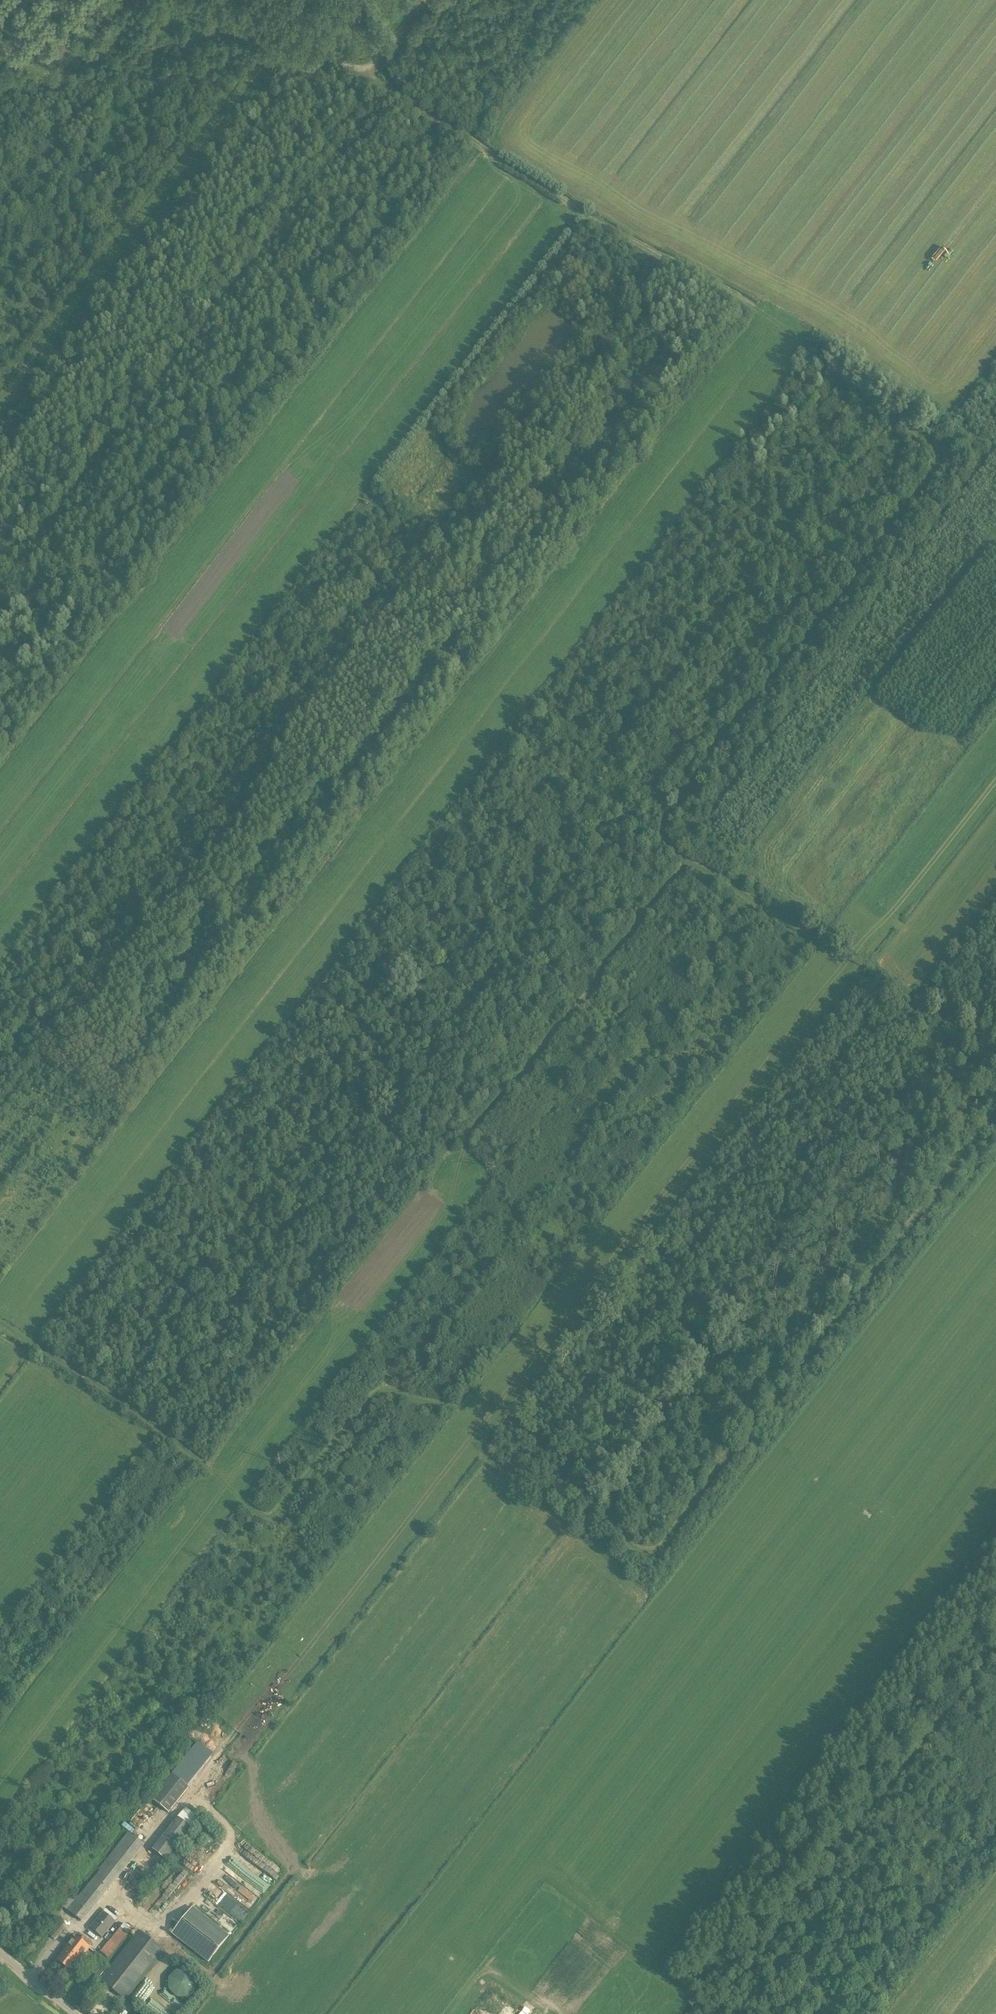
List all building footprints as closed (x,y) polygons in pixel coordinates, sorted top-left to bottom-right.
[(188,1787),(173,1774),(172,1774),(152,1800),(168,1812),(188,1787)] [(152,1848),(165,1859),(190,1828),(198,1817),(186,1807),(178,1817),(177,1817),(152,1848)] [(129,1819),(123,1824),(129,1832),(135,1827),(129,1819)] [(73,1892),(62,1906),(83,1922),(145,1845),(128,1831),(78,1897),(73,1892)] [(143,1860),(122,1886),(137,1897),(146,1886),(158,1871),(155,1869),(163,1858),(165,1860),(165,1859),(152,1848),(151,1847),(141,1859),(143,1860)] [(247,1857),(244,1860),(257,1869),(259,1865),(247,1857)] [(246,1880),(254,1868),(244,1861),(236,1872),(246,1880)] [(257,1876),(250,1886),(262,1894),(269,1884),(257,1876)] [(209,1961),(229,1934),(193,1906),(172,1933),(209,1961)] [(101,1938),(115,1921),(103,1911),(90,1927),(101,1938)] [(124,1922),(100,1951),(108,1958),(132,1929),(124,1922)] [(65,1927),(60,1923),(50,1935),(54,1940),(65,1927)] [(164,1950),(139,1930),(101,1980),(126,1999),(164,1950)] [(76,1964),(89,1947),(90,1947),(92,1943),(83,1935),(80,1939),(75,1935),(65,1949),(66,1949),(58,1960),(70,1970),(75,1963),(76,1964)] [(188,1997),(196,1989),(196,1978),(187,1970),(177,1970),(169,1978),(169,1989),(177,1997),(188,1997)] [(149,2009),(155,2013),(174,2013),(157,2000),(149,2009)]
